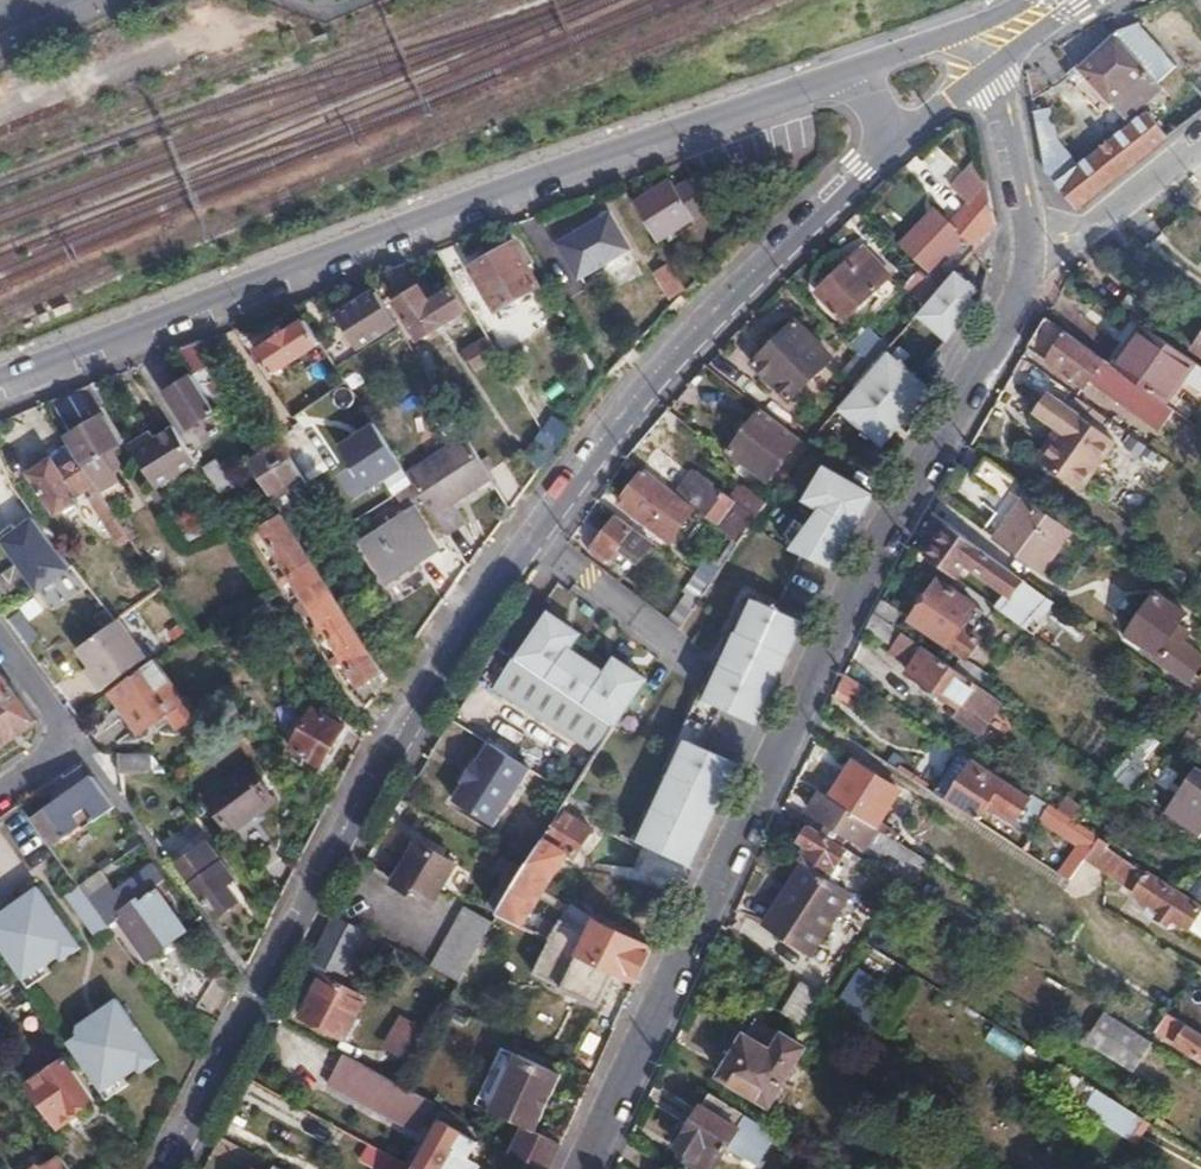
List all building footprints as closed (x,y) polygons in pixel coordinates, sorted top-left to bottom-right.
[(1113,35),(1066,74),(1095,110),(1107,100),(1121,118),(1159,87),(1155,81),(1172,67),(1139,26),(1113,35)] [(1048,105),(1031,108),(1040,143),(1055,139),(1048,105)] [(1055,139),(1040,143),(1047,170),(1076,208),(1169,134),(1148,108),(1075,165),(1055,139)] [(693,177),(683,184),(700,210),(710,203),(693,177)] [(670,181),(634,203),(656,239),(700,210),(683,184),(676,189),(670,181)] [(970,251),(992,227),(983,183),(951,220),(934,204),(902,241),(945,281),(970,252),(970,251)] [(611,214),(601,219),(606,228),(616,223),(611,214)] [(606,228),(601,219),(559,242),(578,277),(630,248),(616,223),(606,228)] [(513,242),(468,267),(492,311),(537,287),(513,242)] [(863,247),(818,291),(845,318),(889,275),(863,247)] [(668,300),(688,293),(677,262),(657,269),(668,300)] [(948,342),(990,296),(960,269),(918,314),(948,342)] [(418,287),(396,301),(417,337),(462,308),(449,288),(428,301),(418,287)] [(396,324),(375,291),(354,305),(358,309),(348,316),(347,329),(359,347),(396,324)] [(1105,357),(1047,315),(1047,317),(1029,344),(1083,384),(1105,357)] [(821,346),(795,319),(754,361),(779,387),(821,346)] [(308,350),(317,344),(303,322),(257,351),(271,375),(308,350)] [(1193,360),(1143,325),(1114,364),(1125,372),(1153,393),(1165,401),(1193,360)] [(866,329),(851,344),(859,352),(873,365),(886,349),(866,329)] [(212,336),(204,339),(218,359),(225,355),(212,336)] [(498,355),(488,338),(467,349),(477,366),(498,355)] [(200,340),(179,357),(190,374),(214,411),(217,414),(235,402),(210,363),(218,359),(204,339),(200,340)] [(343,377),(320,342),(317,344),(308,350),(332,385),(343,377)] [(414,352),(426,371),(436,364),(424,346),(414,352)] [(884,447),(934,388),(888,349),(838,408),(884,447)] [(873,365),(859,352),(841,374),(854,387),(873,365)] [(1153,393),(1125,372),(1114,387),(1142,408),(1153,393)] [(214,411),(190,374),(164,391),(187,428),(207,415),(214,411)] [(338,447),(373,421),(348,386),(313,412),(338,447)] [(1107,396),(1097,409),(1149,446),(1160,430),(1134,413),(1133,415),(1107,396)] [(277,398),(260,410),(279,438),(296,427),(277,398)] [(788,426),(799,435),(810,443),(831,416),(810,399),(788,426)] [(145,408),(117,427),(135,456),(139,463),(180,437),(157,401),(145,408)] [(140,403),(112,419),(117,427),(145,408),(140,403)] [(788,426),(763,407),(730,450),(765,479),(799,435),(788,426)] [(1112,438),(1071,407),(1057,425),(1061,429),(1039,458),(1077,487),(1112,438)] [(214,411),(207,415),(228,447),(221,459),(234,479),(251,468),(247,462),(217,414),(214,411)] [(102,415),(68,437),(85,462),(118,439),(102,415)] [(535,474),(554,447),(543,430),(524,457),(535,474)] [(452,502),(492,477),(484,465),(465,433),(404,472),(444,533),(464,521),(452,502)] [(281,440),(247,462),(251,468),(269,496),(302,473),(281,440)] [(873,453),(861,446),(798,553),(810,561),(873,453)] [(155,489),(139,463),(135,456),(115,469),(131,492),(139,488),(144,495),(155,489)] [(1027,485),(986,456),(974,472),(1008,497),(986,529),(1042,570),(1068,534),(1017,498),(1027,485)] [(93,482),(77,458),(57,471),(49,459),(28,472),(55,512),(76,498),(74,495),(87,486),(93,482)] [(214,487),(230,480),(220,459),(205,466),(214,487)] [(676,493),(645,469),(620,503),(652,526),(676,493)] [(93,482),(87,486),(93,495),(88,498),(149,592),(160,583),(93,482)] [(713,482),(695,507),(739,540),(739,539),(744,533),(763,506),(757,501),(750,509),(713,482)] [(254,517),(262,528),(281,514),(275,504),(254,517)] [(363,540),(386,577),(436,545),(412,508),(363,540)] [(1022,578),(932,510),(921,529),(919,532),(936,544),(928,556),(958,578),(968,562),(1012,593),(1022,578)] [(360,682),(382,667),(301,543),(281,514),(262,528),(261,529),(360,682)] [(42,515),(4,536),(43,608),(81,588),(42,515)] [(652,540),(617,515),(594,545),(610,558),(618,547),(637,560),(652,540)] [(604,742),(587,769),(572,792),(593,805),(639,733),(696,760),(713,732),(808,567),(744,533),(739,539),(739,540),(701,597),(682,625),(661,655),(604,742)] [(682,625),(586,555),(565,583),(661,655),(682,625)] [(911,618),(911,620),(944,643),(947,644),(975,602),(939,578),(911,618)] [(1126,639),(1186,682),(1200,660),(1200,656),(1181,643),(1188,633),(1179,627),(1186,616),(1157,595),(1152,601),(1150,607),(1138,597),(1123,618),(1135,626),(1126,639)] [(903,612),(882,598),(874,613),(892,626),(903,612)] [(267,605),(263,600),(257,604),(260,609),(267,605)] [(874,613),(865,629),(892,646),(902,632),(892,626),(874,613)] [(117,616),(77,647),(89,665),(93,670),(87,675),(98,690),(146,655),(117,616)] [(517,619),(498,648),(514,662),(576,718),(607,685),(543,629),(536,636),(517,619)] [(911,620),(902,632),(925,648),(936,655),(944,643),(911,620)] [(902,632),(892,646),(891,648),(914,663),(925,648),(902,632)] [(925,648),(914,663),(915,664),(909,671),(962,708),(972,694),(979,699),(985,689),(936,655),(925,648)] [(151,659),(108,689),(139,732),(169,712),(179,726),(199,710),(189,697),(182,701),(151,659)] [(576,718),(514,662),(491,690),(587,769),(604,742),(576,718)] [(83,669),(87,675),(93,670),(89,665),(83,669)] [(1,674),(0,675),(0,744),(33,720),(1,674)] [(291,745),(322,763),(343,727),(312,709),(291,745)] [(457,797),(497,823),(533,767),(493,741),(482,759),(479,757),(466,778),(468,779),(457,797)] [(149,752),(118,750),(119,769),(150,770),(149,752)] [(960,754),(935,793),(948,801),(973,761),(960,754)] [(703,777),(656,755),(620,834),(667,856),(703,777)] [(855,760),(831,798),(877,827),(900,790),(855,760)] [(973,761),(948,801),(978,820),(988,806),(1015,823),(1031,797),(973,761)] [(246,767),(205,797),(229,829),(270,799),(246,767)] [(90,826),(115,808),(92,778),(37,817),(54,843),(87,821),(90,826)] [(1186,805),(1200,815),(1200,782),(1186,805)] [(831,798),(823,793),(811,812),(824,821),(819,830),(831,837),(837,829),(914,878),(927,859),(877,827),(831,798)] [(1068,793),(1057,808),(1073,819),(1084,803),(1068,793)] [(1042,804),(1031,797),(1015,823),(1025,829),(1042,804)] [(1057,808),(1049,804),(1042,815),(1084,842),(1092,831),(1073,819),(1057,808)] [(528,863),(499,911),(521,924),(564,855),(576,852),(591,828),(561,810),(528,863)] [(819,830),(809,823),(798,840),(808,847),(800,859),(803,861),(827,876),(846,847),(831,837),(819,830)] [(457,863),(418,841),(395,884),(435,905),(457,863)] [(179,863),(219,917),(236,905),(225,889),(237,880),(209,842),(179,863)] [(1142,871),(1107,848),(1091,873),(1127,896),(1142,871)] [(528,863),(505,851),(495,868),(504,875),(486,904),(499,911),(528,863)] [(827,876),(803,861),(765,923),(813,953),(852,892),(827,876)] [(116,890),(102,870),(81,887),(109,926),(119,920),(148,959),(188,930),(153,885),(165,878),(153,864),(116,890)] [(109,926),(81,887),(70,872),(66,875),(74,884),(72,892),(60,901),(74,921),(67,928),(63,938),(71,948),(80,948),(89,941),(98,954),(106,949),(107,950),(121,941),(109,926)] [(1149,876),(1131,900),(1159,919),(1152,928),(1166,937),(1173,927),(1186,936),(1200,913),(1200,908),(1149,876)] [(1192,894),(1200,900),(1200,881),(1192,894)] [(636,980),(652,947),(604,924),(568,904),(557,924),(545,919),(538,932),(550,939),(534,972),(598,1005),(616,971),(636,980)] [(464,908),(431,964),(459,979),(491,924),(464,908)] [(336,913),(308,965),(329,976),(310,1014),(355,1039),(376,1002),(355,990),(383,938),(336,913)] [(202,1004),(215,978),(193,967),(180,994),(202,1004)] [(799,980),(780,1011),(792,1018),(805,1027),(824,996),(799,980)] [(121,999),(66,1038),(109,1099),(164,1061),(121,999)] [(1087,1039),(1134,1070),(1152,1041),(1105,1011),(1087,1039)] [(1191,1026),(1168,1012),(1156,1031),(1200,1059),(1200,1033),(1191,1026)] [(399,1013),(383,1048),(404,1057),(420,1023),(399,1013)] [(805,1027),(792,1018),(782,1034),(755,1018),(721,1074),(769,1104),(813,1032),(805,1027)] [(474,1100),(491,1108),(516,1053),(499,1046),(474,1100)] [(882,1051),(871,1069),(892,1082),(903,1065),(882,1051)] [(401,1082),(345,1052),(328,1084),(416,1136),(433,1107),(401,1082)] [(561,1142),(535,1128),(560,1074),(516,1053),(491,1108),(522,1124),(510,1152),(546,1168),(548,1168),(561,1142)] [(74,1108),(75,1110),(90,1099),(63,1061),(28,1085),(55,1122),(74,1108)] [(1131,1141),(1148,1117),(1099,1086),(1085,1111),(1131,1141)] [(709,1093),(677,1144),(690,1153),(689,1160),(702,1168),(711,1168),(726,1144),(756,1163),(775,1133),(709,1093)] [(78,1113),(75,1110),(74,1108),(55,1122),(58,1126),(78,1113)] [(418,1161),(432,1168),(473,1168),(477,1162),(466,1156),(475,1140),(441,1120),(418,1161)] [(62,1154),(44,1167),(41,1164),(34,1168),(72,1168),(62,1154)] [(384,1155),(375,1168),(414,1168),(418,1161),(395,1163),(384,1155)]
